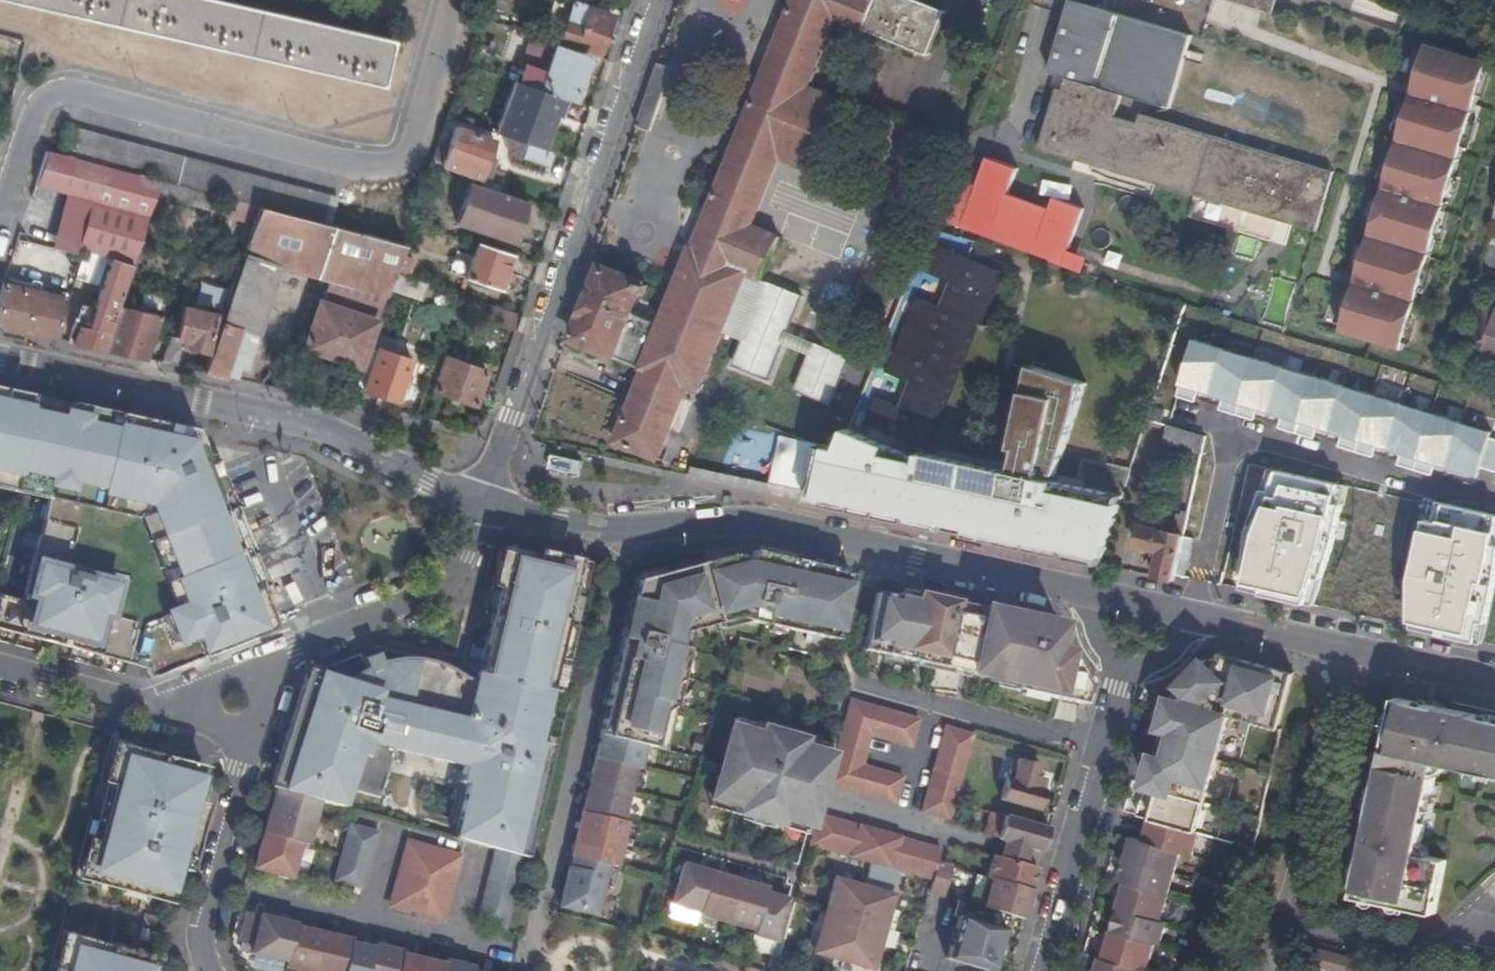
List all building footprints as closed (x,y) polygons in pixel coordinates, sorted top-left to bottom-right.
[(219,0),(12,0),(378,84),(389,39),(219,0)] [(694,249),(691,248),(661,323),(631,311),(640,289),(646,291),(648,285),(602,266),(573,338),(645,368),(616,441),(657,457),(683,396),(691,399),(695,401),(703,380),(746,272),(763,279),(782,232),(754,220),(780,155),(808,167),(836,98),(807,86),(835,17),(864,28),(876,0),(793,0),(694,249)] [(864,28),(929,55),(947,12),(915,0),(876,0),(864,28)] [(1331,171),(1142,113),(1139,123),(1117,115),(1123,93),(1170,107),(1191,34),(1081,0),(1070,0),(1048,69),(1067,75),(1063,89),(1057,87),(1039,147),(1313,231),(1331,171)] [(1270,14),(1274,0),(1225,0),(1270,14)] [(542,38),(559,44),(559,43),(597,56),(610,16),(573,2),(561,36),(545,30),(542,38)] [(533,40),(525,64),(541,70),(538,77),(543,78),(553,48),(533,40)] [(519,83),(539,90),(569,100),(570,101),(584,59),(553,48),(543,78),(538,77),(541,70),(525,64),(519,83)] [(1316,72),(1230,51),(1213,113),(1297,139),(1316,72)] [(1421,57),(1339,333),(1402,352),(1484,75),(1421,57)] [(658,62),(637,125),(652,130),(673,68),(658,62)] [(849,65),(838,92),(863,102),(874,75),(849,65)] [(569,100),(539,90),(519,83),(513,82),(504,110),(514,113),(510,124),(537,133),(536,138),(554,144),(569,100)] [(60,153),(330,224),(336,198),(67,127),(60,153)] [(492,142),(454,129),(442,166),(479,179),(492,142)] [(497,151),(521,159),(526,144),(502,136),(497,151)] [(547,168),(552,153),(526,144),(521,159),(547,168)] [(148,215),(153,200),(159,181),(110,168),(60,154),(46,151),(34,185),(95,201),(148,215)] [(961,177),(945,223),(1085,270),(1091,254),(1072,247),(1086,206),(1054,195),(1050,205),(1009,192),(1018,165),(987,154),(977,183),(961,177)] [(210,215),(216,196),(159,181),(153,200),(210,215)] [(513,246),(528,202),(468,182),(453,225),(513,246)] [(111,260),(131,266),(148,215),(95,201),(78,249),(83,251),(95,255),(111,260)] [(230,219),(252,226),(258,207),(235,201),(230,219)] [(329,279),(387,295),(395,273),(404,245),(329,226),(258,207),(252,226),(203,372),(223,377),(239,329),(258,335),(259,335),(281,266),(329,279)] [(500,291),(512,255),(476,243),(463,279),(500,291)] [(1006,271),(932,246),(833,445),(777,439),(768,490),(825,504),(840,507),(895,520),(912,455),(1006,271)] [(86,282),(95,255),(83,251),(82,255),(74,278),(86,282)] [(102,350),(116,307),(131,266),(111,260),(96,305),(88,329),(80,326),(82,320),(76,318),(70,338),(74,339),(73,343),(102,350)] [(422,294),(426,284),(409,278),(405,288),(422,294)] [(372,322),(378,323),(387,295),(329,279),(323,298),(342,304),(340,310),(372,322)] [(768,378),(802,294),(769,281),(735,365),(768,378)] [(56,296),(62,298),(67,299),(72,285),(60,283),(56,296)] [(53,339),(62,298),(56,296),(32,291),(33,285),(27,284),(25,289),(1,284),(0,290),(0,328),(53,339)] [(357,364),(372,322),(340,310),(342,304),(323,298),(305,345),(357,364)] [(512,332),(518,315),(488,305),(483,321),(512,332)] [(102,350),(144,359),(160,316),(116,307),(102,350)] [(162,363),(177,366),(182,339),(188,340),(187,347),(207,352),(214,314),(184,308),(178,337),(171,336),(162,363)] [(1480,310),(1466,355),(1494,365),(1494,315),(1480,310)] [(223,377),(243,381),(243,379),(239,378),(248,352),(252,353),(258,335),(239,329),(223,377)] [(1193,338),(1171,399),(1472,487),(1479,469),(1494,472),(1494,441),(1487,439),(1491,432),(1193,338)] [(844,354),(817,343),(798,390),(825,401),(844,354)] [(411,361),(378,349),(364,389),(397,402),(411,361)] [(485,374),(444,357),(432,388),(473,405),(485,374)] [(1085,382),(1031,367),(1012,448),(1018,449),(1061,459),(1085,382)] [(7,391),(0,420),(0,479),(51,490),(97,500),(117,414),(7,391)] [(117,414),(97,500),(51,490),(48,500),(32,563),(115,585),(107,624),(135,631),(127,663),(145,667),(149,677),(189,661),(273,629),(257,590),(208,464),(195,431),(117,414)] [(1164,441),(1201,452),(1205,436),(1169,426),(1164,441)] [(1061,459),(1018,449),(1014,465),(1058,475),(1061,459)] [(1101,565),(1122,496),(957,460),(954,460),(951,461),(949,462),(947,464),(944,463),(940,462),(912,455),(895,520),(906,522),(918,525),(919,523),(930,525),(929,528),(1101,565)] [(218,460),(208,464),(257,590),(267,586),(218,460)] [(1348,486),(1264,468),(1234,588),(1311,603),(1348,486)] [(51,490),(0,479),(0,489),(48,500),(51,490)] [(1422,496),(1393,615),(1489,629),(1494,593),(1494,512),(1422,496)] [(1196,536),(1129,518),(1120,548),(1157,558),(1154,578),(1188,587),(1196,536)] [(491,616),(477,674),(547,690),(578,561),(539,552),(537,561),(505,554),(502,569),(494,567),(490,586),(498,588),(491,616)] [(831,569),(751,552),(750,559),(731,555),(690,566),(636,581),(606,705),(615,708),(611,721),(603,719),(559,907),(595,915),(607,865),(615,867),(626,822),(622,821),(634,768),(639,768),(644,746),(652,747),(662,703),(674,705),(687,649),(673,646),(676,634),(746,612),(750,613),(748,621),(835,640),(849,584),(850,575),(831,571),(831,569)] [(555,692),(557,692),(587,563),(578,561),(547,690),(555,692)] [(32,563),(21,601),(0,596),(0,630),(127,663),(135,631),(107,624),(115,585),(32,563)] [(482,614),(491,616),(498,588),(490,586),(482,614)] [(955,602),(919,594),(915,593),(914,597),(895,593),(894,597),(875,593),(862,651),(996,680),(995,686),(1080,705),(1087,685),(1065,653),(1055,650),(1060,625),(955,602)] [(690,637),(748,621),(750,613),(746,612),(676,634),(673,646),(687,649),(690,637)] [(1295,673),(1221,652),(1219,659),(1177,830),(1196,835),(1246,849),(1279,729),(1277,729),(1295,673)] [(541,747),(555,692),(547,690),(477,674),(476,673),(474,680),(459,677),(456,675),(451,671),(445,669),(443,667),(435,664),(431,663),(428,662),(422,661),(418,660),(413,660),(407,660),(403,660),(397,660),(392,661),(386,662),(382,663),(380,664),(376,653),(359,660),(358,655),(304,676),(269,787),(275,788),(319,801),(340,806),(345,787),(377,795),(389,746),(464,764),(460,782),(466,783),(454,838),(494,849),(507,852),(522,856),(525,857),(549,749),(545,748),(541,747)] [(1139,815),(1148,818),(1141,841),(1131,837),(1118,882),(1122,883),(1101,960),(1107,961),(1108,960),(1139,969),(1145,970),(1152,945),(1157,947),(1164,924),(1158,922),(1178,854),(1189,857),(1196,835),(1177,830),(1219,659),(1214,658),(1181,692),(1179,699),(1171,697),(1156,755),(1147,784),(1139,815)] [(1393,683),(1391,695),(1339,903),(1494,949),(1494,774),(1450,764),(1450,762),(1436,759),(1433,772),(1435,773),(1421,838),(1419,838),(1416,852),(1445,858),(1432,914),(1352,896),(1396,697),(1494,719),(1494,707),(1393,683)] [(1396,697),(1352,896),(1432,914),(1445,858),(1416,852),(1419,838),(1421,838),(1435,773),(1433,772),(1436,759),(1450,762),(1450,764),(1494,774),(1494,719),(1396,697)] [(917,718),(850,699),(827,785),(893,805),(901,777),(862,767),(871,738),(909,748),(917,718)] [(615,708),(606,705),(603,719),(611,721),(615,708)] [(734,721),(732,729),(758,736),(760,728),(734,721)] [(972,734),(945,726),(929,783),(956,792),(973,734),(972,734)] [(758,736),(732,729),(713,797),(738,804),(736,813),(777,825),(780,816),(795,820),(806,824),(826,756),(799,748),(801,740),(760,728),(758,736)] [(822,745),(801,740),(799,748),(826,756),(829,748),(822,745)] [(114,758),(108,779),(116,781),(99,847),(91,845),(85,867),(95,869),(92,880),(122,888),(122,887),(170,899),(178,869),(196,803),(204,772),(155,759),(156,758),(126,750),(124,760),(114,758)] [(1036,776),(1040,765),(1018,759),(1016,770),(1010,769),(1001,799),(1039,810),(1045,791),(1041,790),(1044,778),(1036,776)] [(116,781),(108,779),(106,779),(89,845),(91,845),(99,847),(116,781)] [(929,783),(920,812),(948,820),(956,792),(929,783)] [(319,801),(275,788),(253,868),(291,878),(301,843),(307,844),(319,801)] [(738,804),(713,797),(710,805),(736,813),(738,804)] [(204,805),(196,803),(178,869),(186,871),(204,805)] [(818,814),(810,845),(904,872),(912,840),(818,814)] [(780,816),(777,825),(804,833),(806,824),(795,820),(780,816)] [(1043,851),(1049,828),(1005,816),(998,838),(1043,851)] [(377,832),(349,824),(333,880),(362,888),(377,832)] [(430,907),(445,911),(461,855),(405,840),(390,896),(405,900),(403,911),(427,918),(430,907)] [(912,840),(904,872),(932,879),(947,884),(950,872),(935,868),(940,848),(912,840)] [(507,852),(494,849),(476,920),(505,927),(522,856),(507,852)] [(1008,913),(1024,918),(1038,868),(993,855),(986,878),(992,879),(984,907),(1008,913)] [(765,888),(682,864),(670,904),(698,912),(697,915),(752,931),(751,935),(773,942),(786,898),(764,892),(765,888)] [(892,895),(835,878),(814,950),(871,967),(892,895)] [(947,884),(932,879),(928,892),(944,896),(947,884)] [(405,900),(390,896),(387,907),(403,911),(405,900)] [(442,922),(445,911),(430,907),(427,918),(442,922)] [(473,967),(444,960),(443,964),(402,954),(402,951),(373,944),(372,948),(351,942),(351,939),(296,926),(296,924),(245,912),(238,942),(252,945),(250,954),(286,962),(285,967),(302,970),(472,970),(473,967)] [(1013,931),(968,917),(956,960),(993,970),(1000,970),(1008,945),(1013,931)] [(58,970),(62,970),(151,970),(153,962),(106,950),(106,948),(76,940),(74,951),(63,948),(58,970)] [(1322,957),(1319,968),(1328,970),(1355,970),(1356,967),(1322,957)] [(1107,961),(1101,960),(1098,959),(1095,970),(1105,970),(1107,961)] [(1139,969),(1108,960),(1107,961),(1105,970),(1139,970),(1139,969)]
